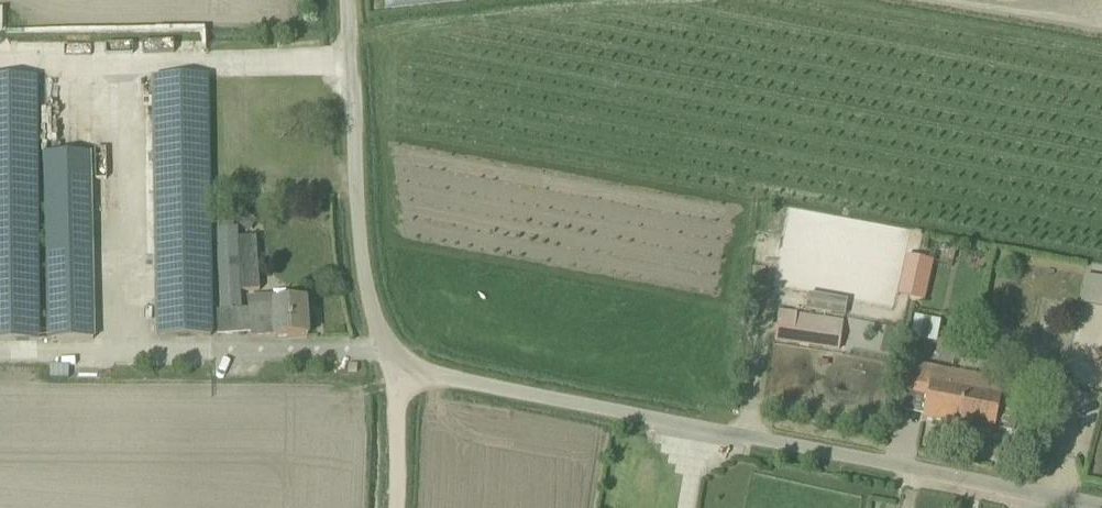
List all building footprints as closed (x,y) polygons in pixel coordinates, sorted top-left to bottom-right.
[(158,337),(211,336),(207,76),(154,77),(156,303),(158,303),(158,337)] [(38,340),(36,78),(0,78),(0,341),(38,340)] [(48,340),(93,339),(90,154),(45,155),(48,340)] [(247,215),(238,225),(249,234),(258,224),(247,215)] [(256,238),(237,239),(237,229),(218,229),(218,267),(222,312),(241,311),(239,293),(260,291),(256,238)] [(918,260),(909,300),(925,304),(934,264),(918,260)] [(822,293),(819,312),(846,317),(849,298),(822,293)] [(273,298),(248,299),(251,338),(275,337),(275,339),(308,336),(306,303),(274,305),(273,298)] [(779,312),(775,339),(839,348),(842,321),(779,312)] [(910,317),(908,340),(935,342),(938,320),(910,317)] [(922,420),(957,427),(964,391),(948,388),(951,372),(913,365),(906,395),(926,400),(922,420)] [(1000,403),(1001,398),(984,394),(987,379),(961,374),(951,372),(948,388),(964,391),(957,427),(994,434),(995,429),(1012,432),(1017,406),(1000,403)]
